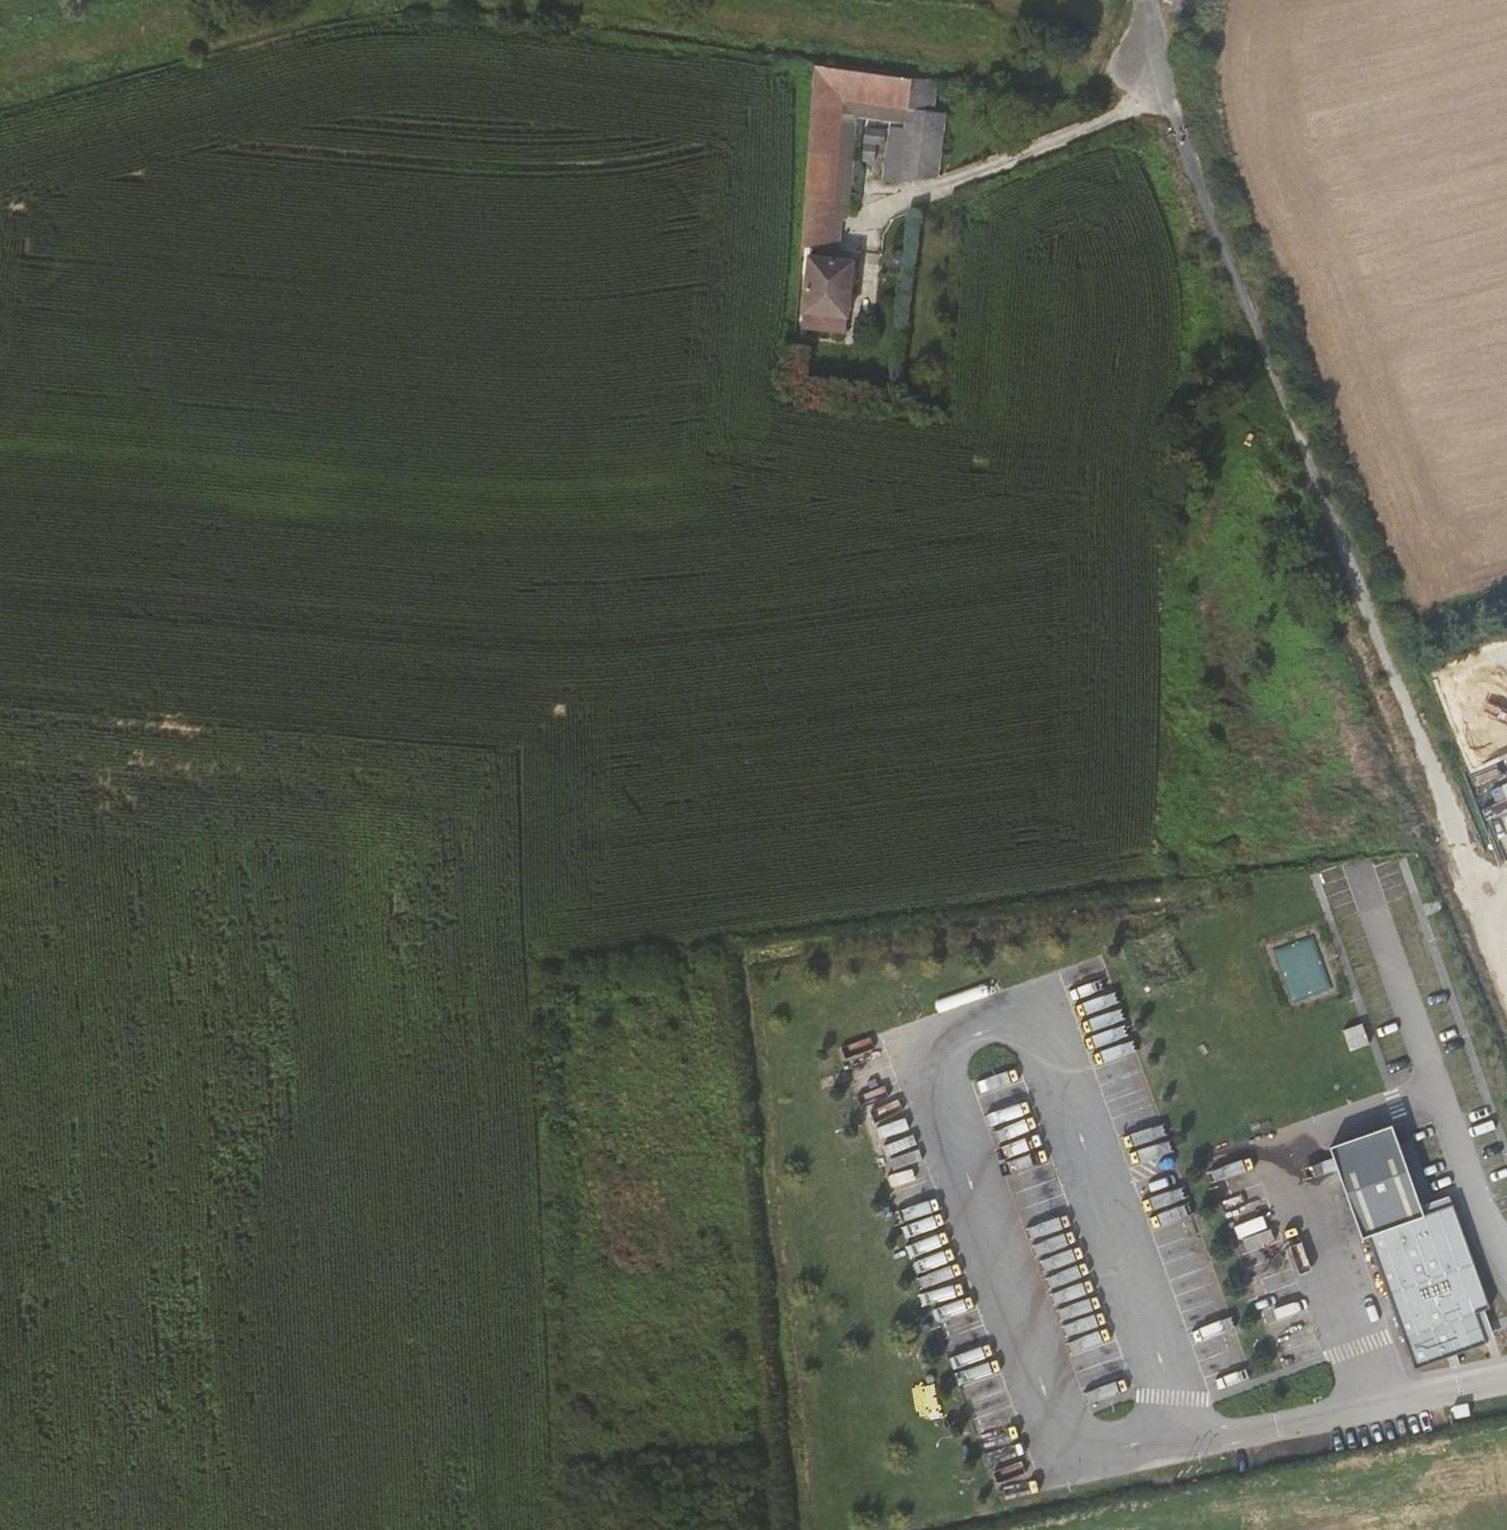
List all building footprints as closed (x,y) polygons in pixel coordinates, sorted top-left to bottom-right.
[(911,108),(913,80),(816,67),(812,117),(842,120),(843,102),(911,108)] [(937,116),(940,84),(913,80),(911,108),(911,114),(937,116)] [(910,127),(911,114),(911,108),(843,102),(842,120),(858,122),(910,127)] [(932,181),(937,116),(911,114),(910,127),(909,132),(904,189),(932,181)] [(948,117),(937,116),(932,181),(943,178),(948,117)] [(858,122),(842,120),(812,117),(809,156),(834,160),(828,233),(833,234),(834,231),(836,228),(838,226),(842,226),(849,225),(858,122)] [(885,186),(904,189),(909,132),(890,130),(885,186)] [(882,175),(885,133),(864,132),(862,159),(871,160),(870,174),(882,175)] [(834,160),(809,156),(801,249),(832,251),(833,234),(828,233),(834,160)] [(848,328),(854,260),(811,257),(805,325),(848,328)] [(1506,808),(1506,781),(1482,792),(1492,814),(1506,808)] [(1333,1153),(1413,1365),(1483,1339),(1471,1308),(1489,1301),(1454,1207),(1428,1217),(1395,1129),(1333,1153)]
